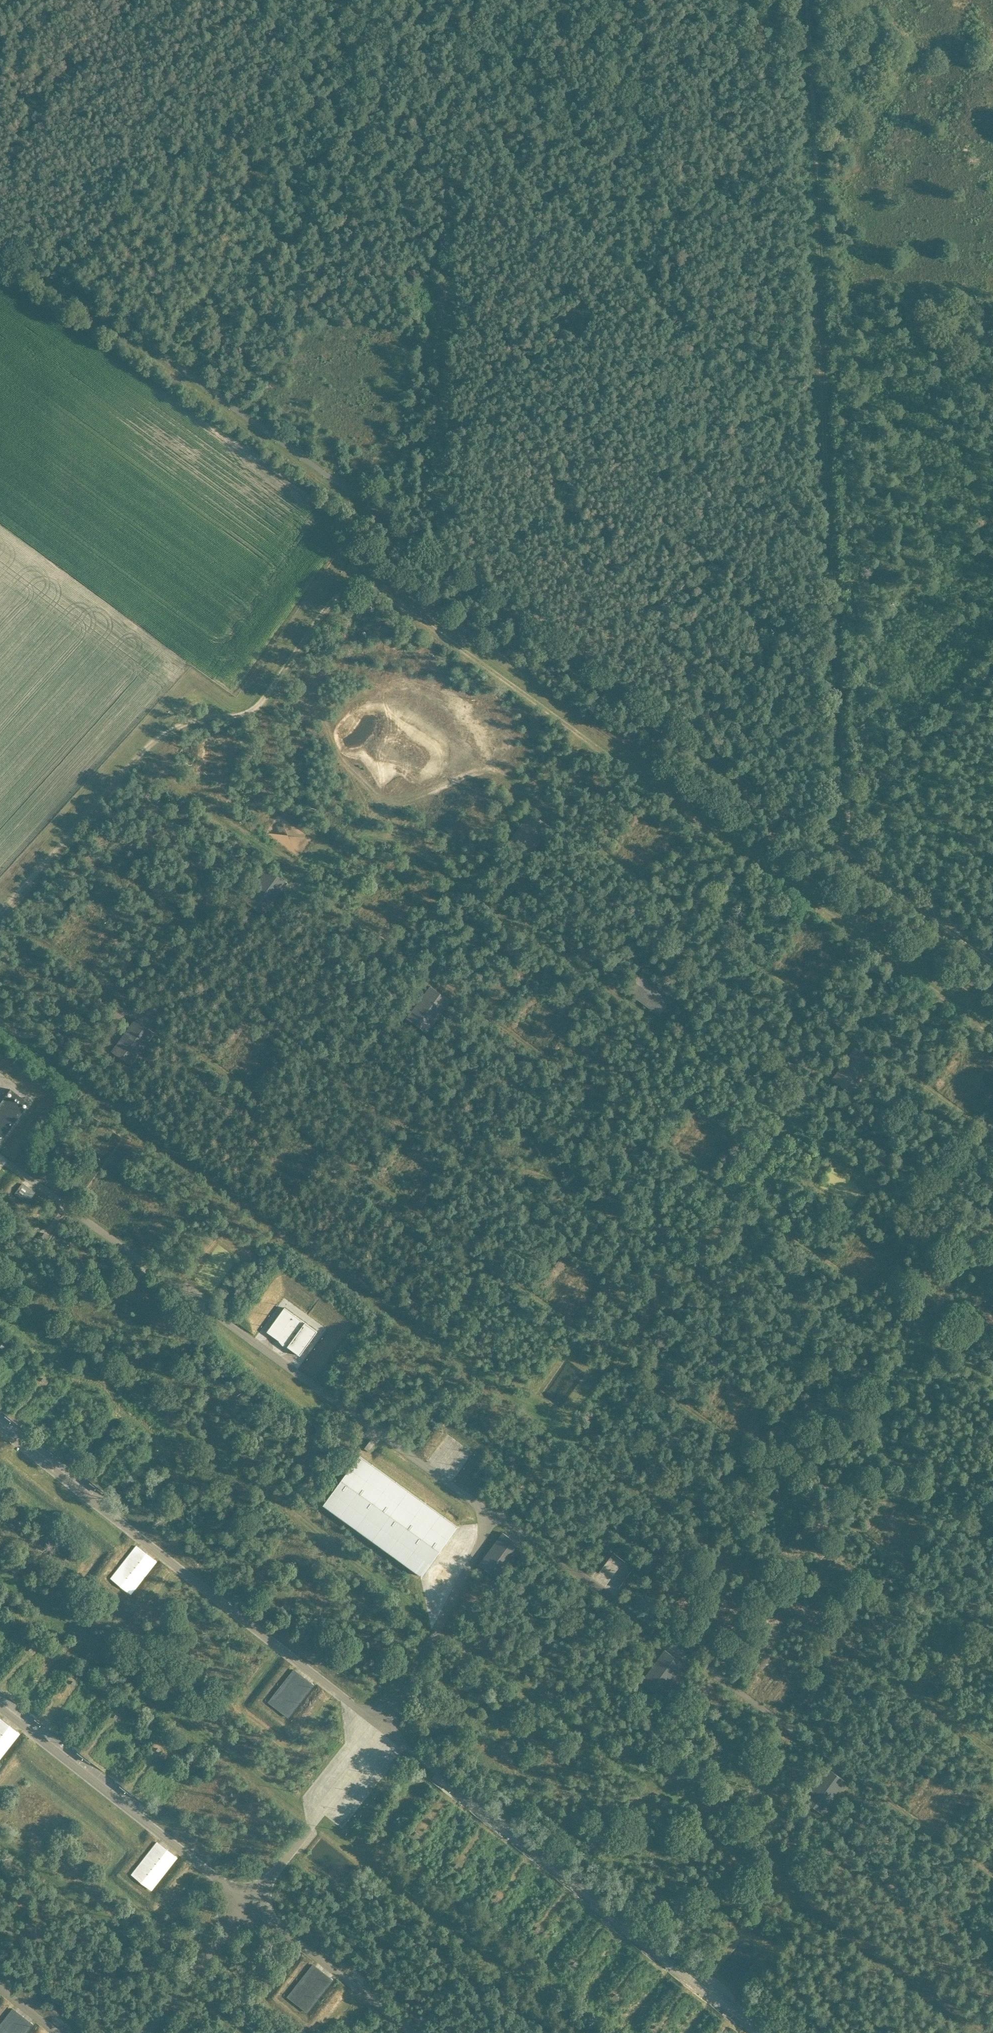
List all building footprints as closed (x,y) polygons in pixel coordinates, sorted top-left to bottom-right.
[(175,744),(179,743),(164,745),(166,754),(180,752),(180,751),(177,752),(175,744)] [(288,883),(268,868),(243,901),(263,916),(288,883)] [(641,971),(626,992),(659,1015),(674,994),(641,971)] [(430,985),(406,1017),(427,1033),(451,1000),(430,985)] [(156,1032),(135,1018),(112,1050),(131,1065),(156,1032)] [(875,1061),(855,1047),(831,1079),(851,1094),(875,1061)] [(0,1143),(29,1103),(10,1088),(1,1100),(0,1100),(0,1143)] [(22,1183),(14,1193),(27,1203),(35,1192),(22,1183)] [(49,1236),(44,1233),(36,1243),(41,1247),(49,1236)] [(318,1330),(285,1306),(267,1331),(280,1340),(279,1340),(282,1344),(283,1345),(288,1346),(300,1355),(318,1330)] [(364,1448),(369,1452),(376,1443),(371,1439),(364,1448)] [(421,1576),(457,1527),(360,1455),(323,1505),(421,1576)] [(503,1532),(479,1564),(499,1578),(523,1546),(503,1532)] [(157,1561),(136,1545),(111,1578),(132,1594),(157,1561)] [(664,1649),(641,1682),(661,1697),(685,1664),(664,1649)] [(289,1718),(315,1685),(294,1669),(268,1702),(289,1718)] [(427,1680),(435,1684),(438,1679),(430,1675),(427,1680)] [(20,1733),(0,1717),(0,1759),(20,1733)] [(847,1782),(827,1767),(803,1799),(824,1815),(847,1782)] [(178,1857),(157,1841),(131,1874),(152,1890),(178,1857)] [(334,1980),(313,1964),(287,1996),(308,2013),(334,1980)] [(13,2007),(0,2024),(0,2032),(26,2032),(33,2024),(13,2007)]
